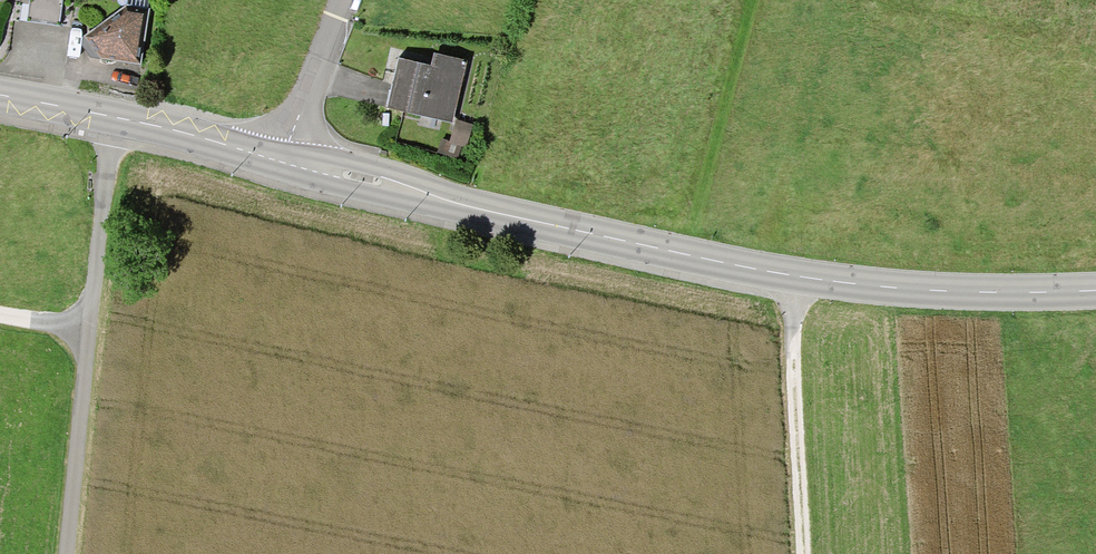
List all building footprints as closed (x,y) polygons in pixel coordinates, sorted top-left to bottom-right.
[(41,26),(44,0),(27,0),(24,24),(41,26)] [(41,26),(58,28),(61,0),(44,0),(41,26)] [(99,59),(137,65),(145,13),(124,10),(84,39),(99,59)] [(465,63),(438,57),(435,69),(396,60),(384,110),(418,117),(420,111),(452,119),(465,63)]
